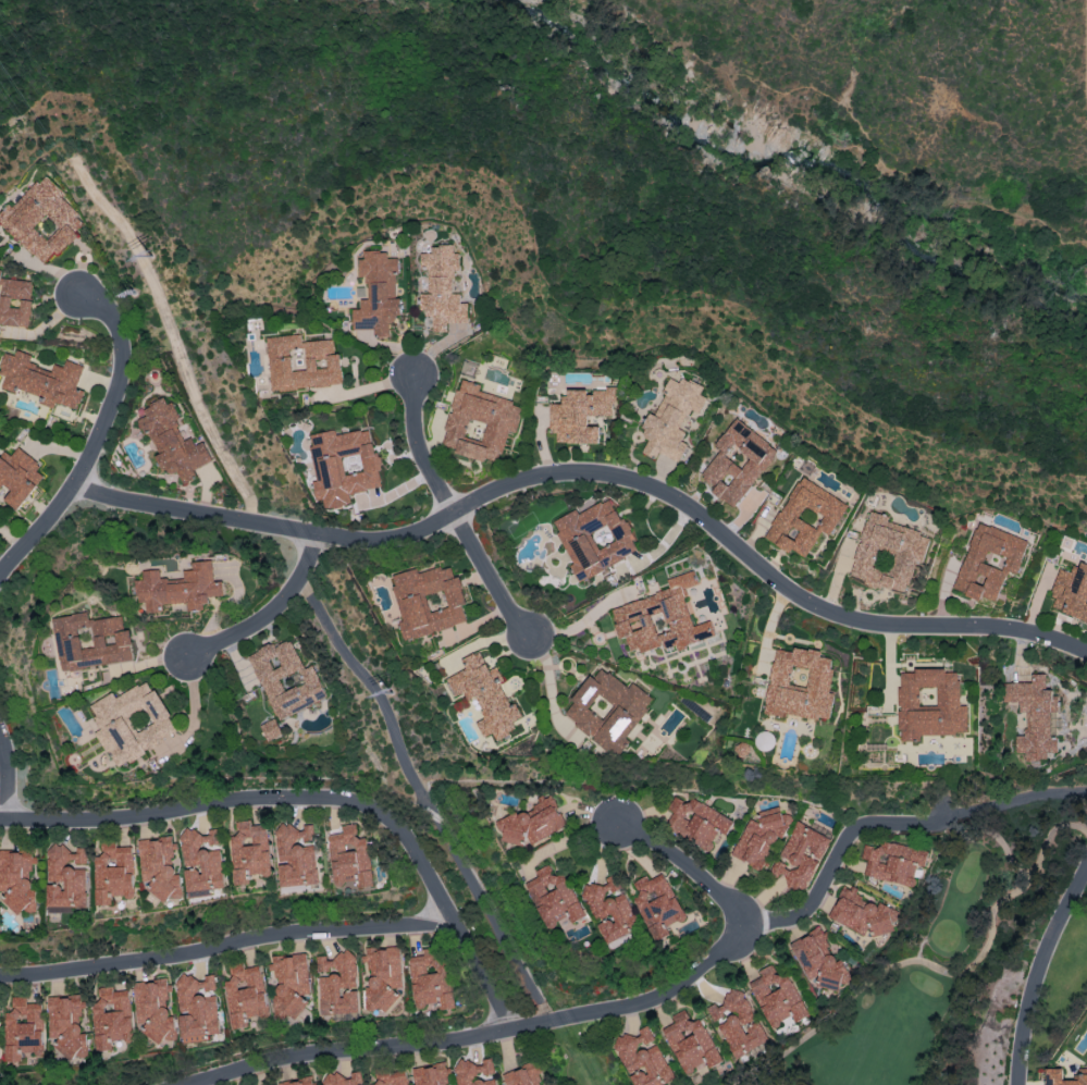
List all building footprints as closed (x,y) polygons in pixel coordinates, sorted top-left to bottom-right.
[(86,222),(59,198),(64,193),(43,174),(13,208),(9,204),(0,213),(0,224),(46,266),(86,222)] [(420,253),(420,269),(428,269),(428,293),(420,293),(420,314),(432,313),(432,331),(446,331),(446,322),(469,322),(469,302),(460,302),(460,293),(452,293),(452,270),(460,270),(460,253),(454,253),(454,245),(431,245),(431,253),(420,253)] [(352,329),(375,329),(378,337),(388,338),(389,321),(400,318),(400,298),(394,293),(395,274),(398,273),(398,258),(388,258),(386,251),(364,251),(364,258),(359,259),(359,277),(367,277),(366,298),(360,300),(360,309),(352,309),(352,329)] [(0,278),(1,270),(0,270),(0,324),(29,327),(34,281),(0,278)] [(342,385),(340,353),(334,353),(333,339),(301,341),(301,334),(267,337),(270,390),(342,385)] [(15,392),(16,389),(41,396),(39,403),(53,408),(55,402),(77,409),(83,391),(75,388),(82,366),(65,360),(63,367),(53,364),(50,373),(27,366),(31,355),(15,350),(13,355),(4,353),(0,366),(0,374),(5,376),(2,388),(15,392)] [(669,378),(655,415),(649,413),(640,435),(648,438),(642,453),(656,459),(658,453),(680,461),(686,443),(681,441),(684,431),(681,430),(689,409),(699,413),(705,397),(699,395),(703,386),(681,377),(679,382),(669,378)] [(499,462),(507,430),(515,432),(522,403),(478,393),(480,384),(458,379),(442,449),(499,462)] [(599,443),(599,426),(587,426),(587,415),(613,415),(613,388),(590,388),(590,391),(560,391),(560,404),(549,404),(549,432),(556,432),(556,443),(599,443)] [(141,418),(156,455),(157,454),(166,476),(178,472),(183,484),(195,480),(191,470),(212,461),(203,441),(195,445),(191,437),(183,440),(175,420),(177,419),(168,397),(143,407),(146,416),(141,418)] [(700,476),(715,488),(712,492),(735,509),(778,449),(735,418),(715,445),(720,449),(700,476)] [(371,428),(336,435),(335,430),(308,435),(317,481),(312,482),(316,500),(323,499),(325,509),(351,505),(349,493),(383,487),(371,428)] [(35,471),(40,463),(17,447),(11,456),(0,448),(0,483),(1,482),(11,490),(4,500),(19,510),(43,476),(35,471)] [(847,504),(800,476),(764,538),(790,553),(792,550),(805,557),(821,531),(829,536),(847,504)] [(578,580),(638,553),(612,497),(578,513),(576,510),(552,521),(578,580)] [(851,579),(907,592),(914,561),(923,563),(929,538),(920,536),(921,531),(887,523),(889,515),(867,510),(851,579)] [(1028,540),(977,522),(954,589),(995,604),(1007,571),(1016,574),(1028,540)] [(141,613),(164,612),(163,604),(187,603),(188,609),(210,607),(210,597),(225,596),(224,581),(215,582),(214,560),(194,562),(195,570),(185,571),(186,582),(170,582),(169,578),(162,578),(161,569),(145,571),(145,580),(139,580),(141,613)] [(1050,594),(1056,596),(1051,608),(1086,621),(1086,603),(1086,601),(1086,564),(1081,562),(1077,574),(1059,568),(1050,594)] [(403,639),(466,624),(462,605),(467,605),(460,575),(454,577),(451,565),(417,573),(416,569),(391,575),(401,621),(399,622),(403,639)] [(612,607),(626,651),(638,648),(640,652),(664,644),(666,649),(675,646),(676,648),(715,636),(710,620),(693,626),(681,589),(696,584),(692,571),(666,579),(670,589),(612,607)] [(56,618),(64,671),(135,661),(131,630),(126,630),(124,616),(91,620),(90,613),(56,618)] [(327,698),(313,665),(303,669),(291,639),(273,647),(272,644),(248,654),(276,719),(327,698)] [(764,713),(782,716),(782,713),(829,720),(833,694),(828,693),(833,659),(820,657),(821,651),(793,647),(792,651),(774,649),(764,713)] [(483,737),(493,733),(496,740),(517,731),(512,721),(522,717),(516,703),(509,706),(499,682),(503,681),(497,666),(488,670),(481,651),(461,659),(466,669),(446,677),(454,696),(463,692),(466,700),(475,696),(484,718),(476,722),(483,737)] [(654,698),(632,682),(628,688),(598,666),(562,715),(618,757),(629,742),(624,739),(654,698)] [(958,670),(898,671),(899,742),(920,741),(919,734),(968,734),(967,705),(959,705),(958,670)] [(1002,683),(1003,702),(1018,702),(1019,712),(1025,712),(1026,735),(1015,736),(1016,752),(1024,752),(1024,760),(1047,759),(1047,752),(1057,752),(1057,737),(1051,737),(1050,711),(1058,711),(1058,696),(1049,696),(1048,673),(1031,674),(1032,682),(1002,683)] [(180,731),(149,679),(118,698),(114,692),(91,706),(104,728),(97,733),(109,753),(111,752),(121,767),(180,731)] [(283,735),(275,718),(260,725),(268,742),(283,735)] [(756,749),(774,749),(774,732),(757,731),(756,749)] [(566,827),(551,794),(538,800),(539,803),(496,823),(506,846),(527,836),(531,843),(566,827)] [(734,821),(691,796),(687,804),(674,796),(667,809),(673,812),(665,826),(708,851),(718,832),(725,836),(734,821)] [(749,818),(731,855),(761,871),(787,820),(765,809),(758,823),(749,818)] [(267,824),(250,825),(250,820),(236,821),(237,835),(229,836),(233,885),(248,884),(248,876),(271,874),(267,824)] [(830,837),(795,822),(779,860),(775,859),(769,875),(805,890),(817,859),(821,861),(830,837)] [(374,886),(366,837),(358,839),(355,823),(341,826),(342,833),(326,835),(335,888),(356,885),(356,889),(374,886)] [(280,887),(318,884),(315,843),(314,843),(313,824),(302,825),(303,825),(275,828),(280,887)] [(223,887),(216,828),(207,830),(208,830),(180,833),(187,892),(223,887)] [(137,840),(141,882),(147,881),(149,899),(180,896),(176,861),(172,862),(171,850),(174,849),(173,837),(137,840)] [(95,905),(111,905),(111,897),(132,897),(132,846),(115,847),(115,841),(102,841),(102,855),(94,855),(95,905)] [(864,877),(913,885),(916,865),(925,867),(928,849),(882,841),(881,848),(864,845),(861,858),(867,859),(864,877)] [(46,911),(84,911),(84,866),(86,866),(86,849),(66,849),(66,846),(46,846),(46,911)] [(2,892),(2,902),(12,903),(12,911),(34,912),(35,889),(30,889),(30,875),(33,876),(34,853),(0,851),(0,891),(2,892)] [(526,883),(546,927),(568,917),(571,923),(585,916),(564,872),(554,877),(548,865),(535,871),(538,877),(526,883)] [(647,880),(645,876),(633,882),(639,895),(633,899),(654,942),(670,934),(667,927),(686,918),(664,872),(647,880)] [(606,942),(638,929),(615,874),(604,878),(605,880),(582,890),(595,920),(611,913),(613,919),(598,925),(606,942)] [(828,917),(864,936),(867,930),(879,935),(882,929),(888,932),(898,914),(866,897),(844,885),(828,917)] [(789,944),(808,983),(838,990),(840,982),(847,984),(849,976),(841,959),(826,955),(828,945),(819,926),(810,931),(809,935),(789,944)] [(408,957),(412,982),(415,1006),(439,1003),(440,1009),(451,1008),(443,946),(422,949),(423,955),(408,957)] [(365,1011),(389,1010),(388,1002),(399,1002),(398,990),(402,990),(400,947),(363,949),(364,963),(368,962),(370,986),(364,986),(365,1011)] [(358,1017),(357,988),(356,988),(355,951),(336,952),(336,960),(326,960),(326,956),(318,956),(320,1018),(358,1017)] [(311,994),(307,953),(270,956),(271,971),(276,970),(278,995),(273,995),(275,1018),(304,1015),(302,995),(311,994)] [(787,974),(778,978),(771,964),(757,970),(760,977),(748,982),(770,1027),(792,1017),(794,1022),(808,1016),(787,974)] [(232,1030),(249,1026),(248,1018),(269,1015),(260,965),(244,968),(243,965),(231,967),(233,979),(223,981),(232,1030)] [(221,1034),(216,992),(217,992),(214,974),(202,976),(202,975),(176,978),(184,1044),(209,1041),(208,1035),(221,1034)] [(134,982),(138,1024),(144,1023),(146,1044),(178,1041),(175,1015),(170,1016),(169,1004),(168,1004),(167,993),(171,992),(169,979),(134,982)] [(98,1051),(114,1050),(113,1042),(135,1040),(129,990),(113,992),(113,986),(99,987),(100,1001),(92,1002),(98,1051)] [(735,1059),(754,1049),(756,1054),(771,1046),(759,1022),(744,1030),(741,1024),(755,1017),(740,988),(714,1002),(715,1003),(707,1007),(735,1059)] [(48,997),(50,1039),(55,1039),(56,1056),(88,1055),(87,1032),(82,1032),(82,1020),(84,1020),(83,995),(48,997)] [(5,1061),(21,1061),(21,1053),(43,1053),(42,1003),(26,1003),(26,996),(12,996),(12,1012),(5,1012),(5,1061)] [(720,1062),(702,1017),(689,1022),(684,1009),(671,1015),(674,1023),(664,1027),(682,1073),(705,1063),(707,1068),(720,1062)] [(675,1082),(656,1041),(655,1042),(647,1025),(638,1030),(613,1042),(634,1084),(668,1084),(675,1082)] [(495,1076),(492,1058),(481,1059),(481,1060),(454,1064),(458,1084),(497,1084),(495,1076)] [(506,1084),(532,1084),(538,1082),(540,1073),(535,1061),(501,1075),(506,1084)] [(414,1084),(444,1084),(450,1084),(445,1062),(410,1070),(414,1084)] [(1077,1074),(1077,1080),(1062,1080),(1062,1068),(1046,1068),(1046,1084),(1086,1084),(1086,1074),(1077,1074)] [(369,1084),(407,1084),(404,1069),(376,1073),(377,1083),(369,1084)] [(358,1071),(350,1073),(350,1078),(340,1080),(339,1072),(322,1074),(324,1084),(360,1084),(358,1071)]
